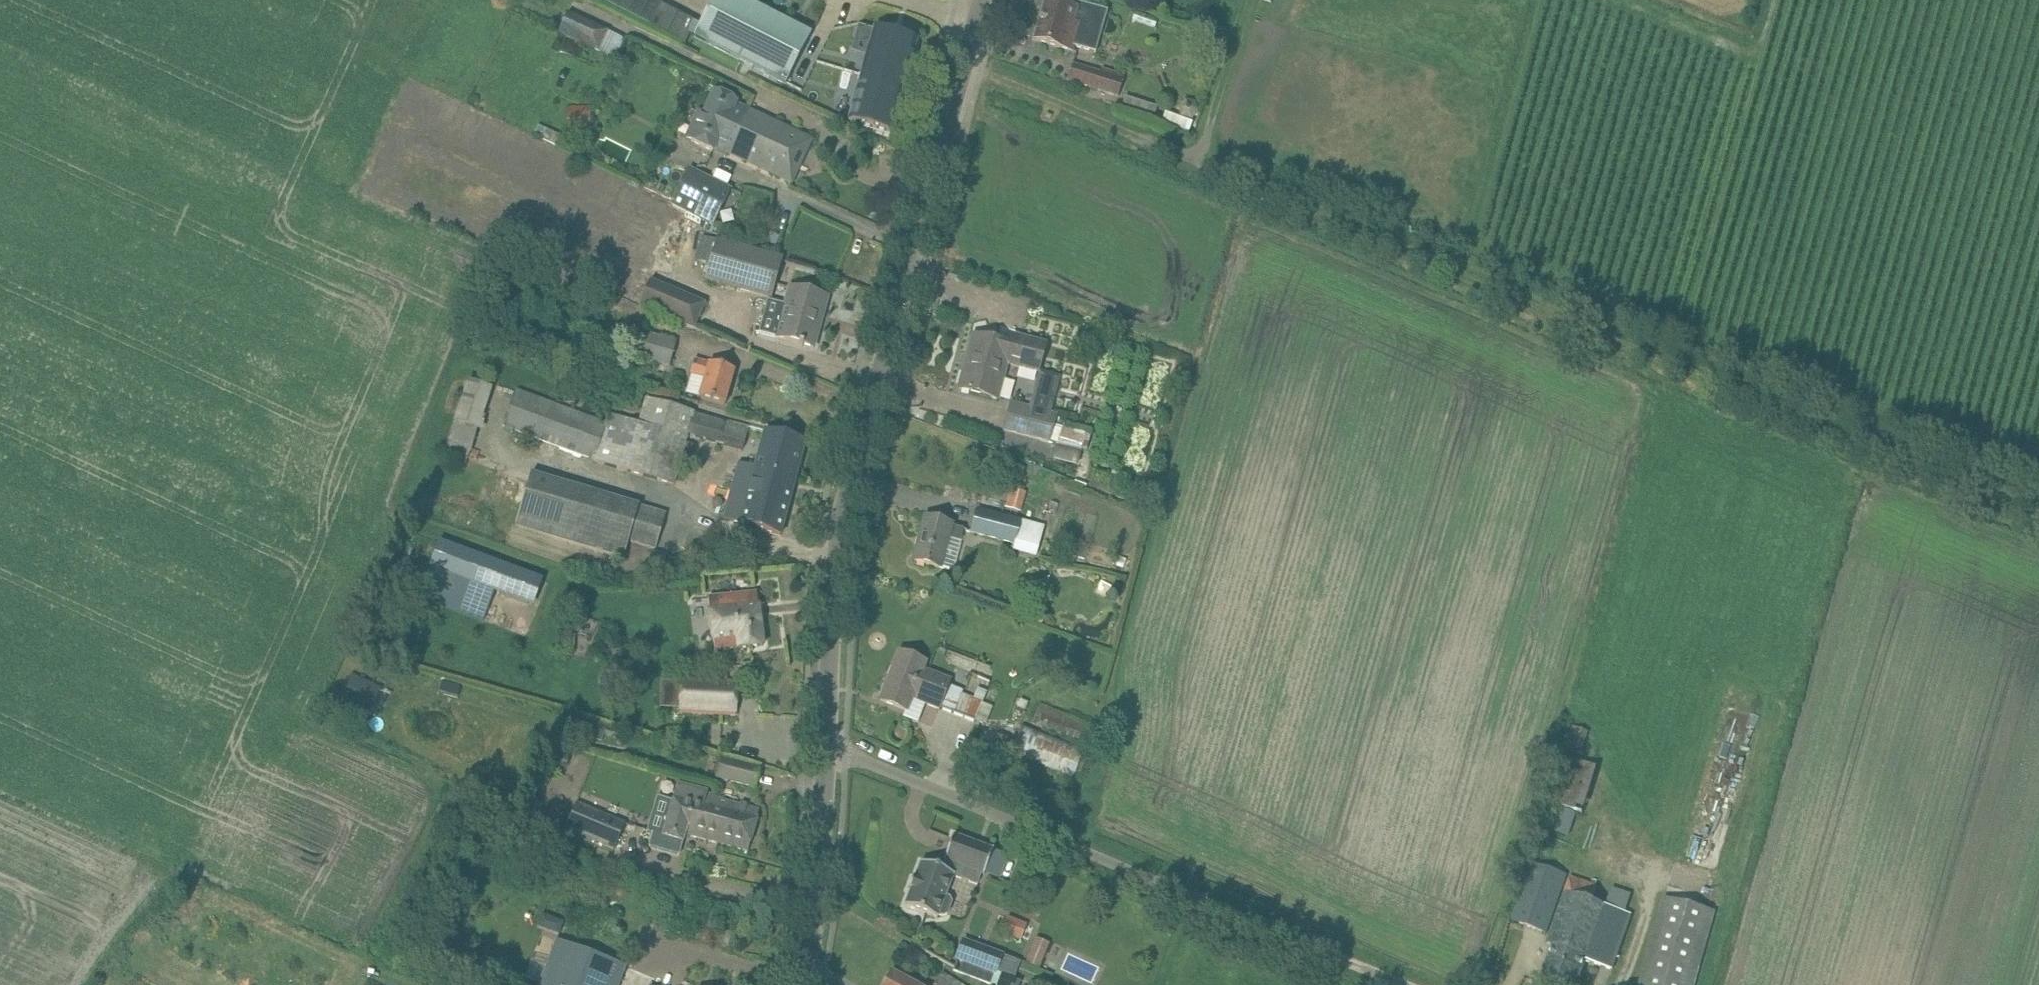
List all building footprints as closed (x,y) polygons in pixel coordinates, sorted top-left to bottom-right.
[(685,43),(697,21),(656,0),(602,0),(685,43)] [(749,0),(712,0),(694,36),(785,82),(811,32),(749,0)] [(1035,40),(1072,51),(1074,45),(1087,49),(1092,33),(1100,35),(1107,11),(1074,1),(1073,7),(1050,0),(1047,0),(1035,40)] [(569,12),(559,34),(588,47),(597,26),(569,12)] [(874,28),(860,80),(902,92),(917,40),(874,28)] [(1123,80),(1073,64),(1068,80),(1118,96),(1123,80)] [(848,121),(871,127),(891,133),(902,92),(860,80),(848,121)] [(713,146),(727,153),(747,110),(718,96),(719,92),(713,90),(690,142),(711,151),(713,146)] [(566,127),(590,127),(590,107),(566,107),(566,127)] [(812,140),(793,132),(747,110),(727,153),(791,183),(812,140)] [(1161,124),(1188,131),(1191,121),(1165,113),(1161,124)] [(564,137),(546,128),(539,125),(534,135),(541,138),(559,147),(564,137)] [(713,224),(730,190),(689,170),(672,203),(713,224)] [(650,216),(645,227),(654,231),(659,219),(650,216)] [(707,258),(713,240),(702,236),(696,254),(707,258)] [(771,297),(781,258),(717,240),(706,279),(771,297)] [(650,279),(639,305),(676,321),(687,294),(650,279)] [(825,297),(805,291),(790,287),(785,304),(790,306),(781,339),(813,348),(819,327),(814,326),(817,313),(820,314),(825,297)] [(669,366),(676,341),(638,330),(631,355),(669,366)] [(1045,344),(1032,341),(1013,336),(1010,346),(975,336),(971,353),(974,354),(970,368),(965,367),(959,388),(992,397),(1002,362),(1038,371),(1045,344)] [(734,370),(715,365),(709,363),(709,364),(694,359),(690,373),(705,377),(699,398),(724,405),(734,370)] [(1059,413),(1051,411),(1060,376),(1038,370),(1029,407),(1012,402),(1005,429),(1057,444),(1054,458),(1077,464),(1085,434),(1055,425),(1059,413)] [(466,463),(490,386),(466,379),(442,455),(466,463)] [(558,388),(541,382),(538,390),(555,396),(558,388)] [(579,382),(575,390),(591,396),(594,388),(579,382)] [(743,450),(748,428),(725,421),(725,422),(646,399),(639,424),(608,415),(606,424),(516,390),(503,425),(592,459),(592,460),(673,485),(688,434),(743,450)] [(739,524),(761,530),(780,535),(805,442),(764,431),(755,468),(738,463),(723,519),(740,524),(739,524)] [(666,513),(530,472),(514,525),(622,557),(628,540),(655,548),(666,513)] [(1026,493),(1011,488),(1005,507),(1021,511),(1026,493)] [(1056,512),(1059,504),(1050,502),(1048,510),(1056,512)] [(1022,521),(1022,520),(978,508),(972,532),(1012,542),(1010,549),(1036,556),(1044,526),(1022,521)] [(951,525),(945,523),(925,518),(914,561),(934,566),(939,567),(947,538),(961,542),(964,529),(950,525),(951,525)] [(1067,553),(1070,542),(1061,539),(1058,551),(1067,553)] [(532,606),(542,579),(440,541),(419,598),(483,622),(494,592),(532,606)] [(739,648),(763,645),(756,593),(708,597),(715,649),(738,647),(739,648)] [(510,614),(508,622),(532,627),(534,619),(510,614)] [(963,691),(948,685),(950,680),(922,669),(924,663),(900,653),(881,701),(906,710),(911,697),(939,708),(940,707),(974,721),(975,720),(985,724),(992,706),(982,702),(962,694),(963,691)] [(350,673),(340,696),(369,710),(372,704),(360,698),(361,696),(368,681),(350,673)] [(679,712),(736,715),(737,683),(681,680),(679,712)] [(588,720),(584,736),(603,741),(607,724),(588,720)] [(1014,753),(1074,776),(1085,748),(1024,725),(1014,753)] [(1567,752),(1582,756),(1588,732),(1574,728),(1569,726),(1561,751),(1567,752)] [(722,758),(717,777),(755,787),(760,768),(722,758)] [(653,833),(649,847),(658,849),(679,855),(682,842),(685,834),(717,843),(728,801),(706,795),(707,791),(678,783),(662,836),(653,833)] [(728,801),(717,843),(748,851),(759,810),(728,801)] [(614,849),(625,823),(576,803),(565,829),(614,849)] [(1570,837),(1577,812),(1556,806),(1549,830),(1570,837)] [(905,906),(924,913),(938,918),(939,916),(943,917),(948,914),(952,903),(950,897),(947,896),(954,877),(952,876),(956,865),(984,875),(993,850),(954,835),(945,859),(948,860),(944,871),(921,862),(915,880),(913,879),(909,888),(911,889),(905,906)] [(1547,932),(1564,885),(1567,875),(1532,862),(1528,873),(1512,920),(1547,932)] [(1542,976),(1569,984),(1577,984),(1586,960),(1612,970),(1632,914),(1626,912),(1606,905),(1592,900),(1599,878),(1574,869),(1572,877),(1570,876),(1565,891),(1554,924),(1547,943),(1553,945),(1542,976)] [(1715,910),(1665,896),(1640,984),(1694,984),(1715,910)] [(1008,916),(1002,932),(1021,939),(1028,924),(1008,916)] [(1034,936),(1027,962),(1042,966),(1049,940),(1034,936)] [(625,966),(556,940),(539,984),(618,984),(625,966)] [(965,974),(992,984),(1002,955),(964,941),(958,960),(969,963),(965,974)] [(891,971),(883,984),(916,984),(891,971)] [(936,984),(961,984),(943,974),(936,984)]
